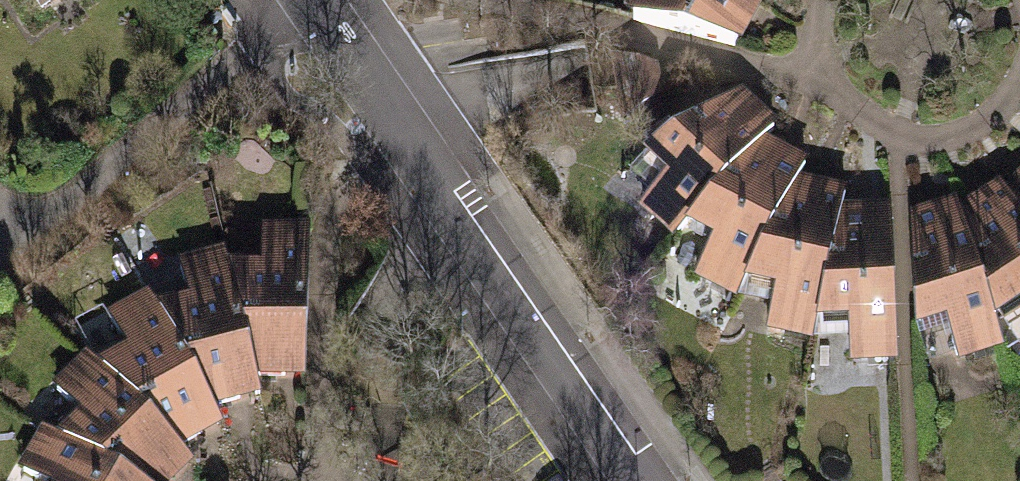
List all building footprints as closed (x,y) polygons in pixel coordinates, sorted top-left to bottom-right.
[(633,20),(734,45),(759,0),(758,0),(645,0),(633,20)] [(656,99),(650,64),(619,57),(628,117),(656,99)] [(676,133),(650,149),(648,151),(673,174),(658,190),(652,190),(642,202),(678,234),(690,220),(760,144),(774,129),(735,95),(676,133)] [(650,149),(676,133),(667,119),(641,136),(650,149)] [(760,144),(690,220),(719,236),(709,256),(704,258),(697,270),(740,293),(748,276),(795,184),(805,167),(760,144)] [(795,184),(748,276),(781,284),(775,306),(770,309),(767,323),(814,333),(818,316),(840,214),(845,195),(795,184)] [(1019,213),(1019,184),(1009,196),(1019,213)] [(993,313),(1019,296),(1019,213),(1009,196),(1004,187),(961,214),(993,313)] [(993,313),(961,214),(958,205),(909,221),(915,324),(947,314),(955,336),(951,341),(956,354),(1002,340),(993,313)] [(840,214),(818,316),(852,315),(852,338),(848,341),(849,356),(898,354),(891,212),(840,214)] [(264,274),(231,273),(255,375),(306,375),(310,233),(261,232),(260,246),(264,251),(264,274)] [(193,306),(161,314),(211,406),(260,393),(255,375),(231,273),(227,255),(180,266),(183,281),(189,285),(193,306)] [(133,355),(104,370),(176,446),(220,423),(211,406),(161,314),(152,298),(110,320),(117,333),(123,336),(133,355)] [(64,441),(128,480),(167,480),(188,459),(176,446),(104,370),(92,359),(57,390),(66,401),(74,401),(88,417),(64,441)] [(64,441),(49,431),(23,472),(35,479),(43,479),(47,480),(128,480),(64,441)]
